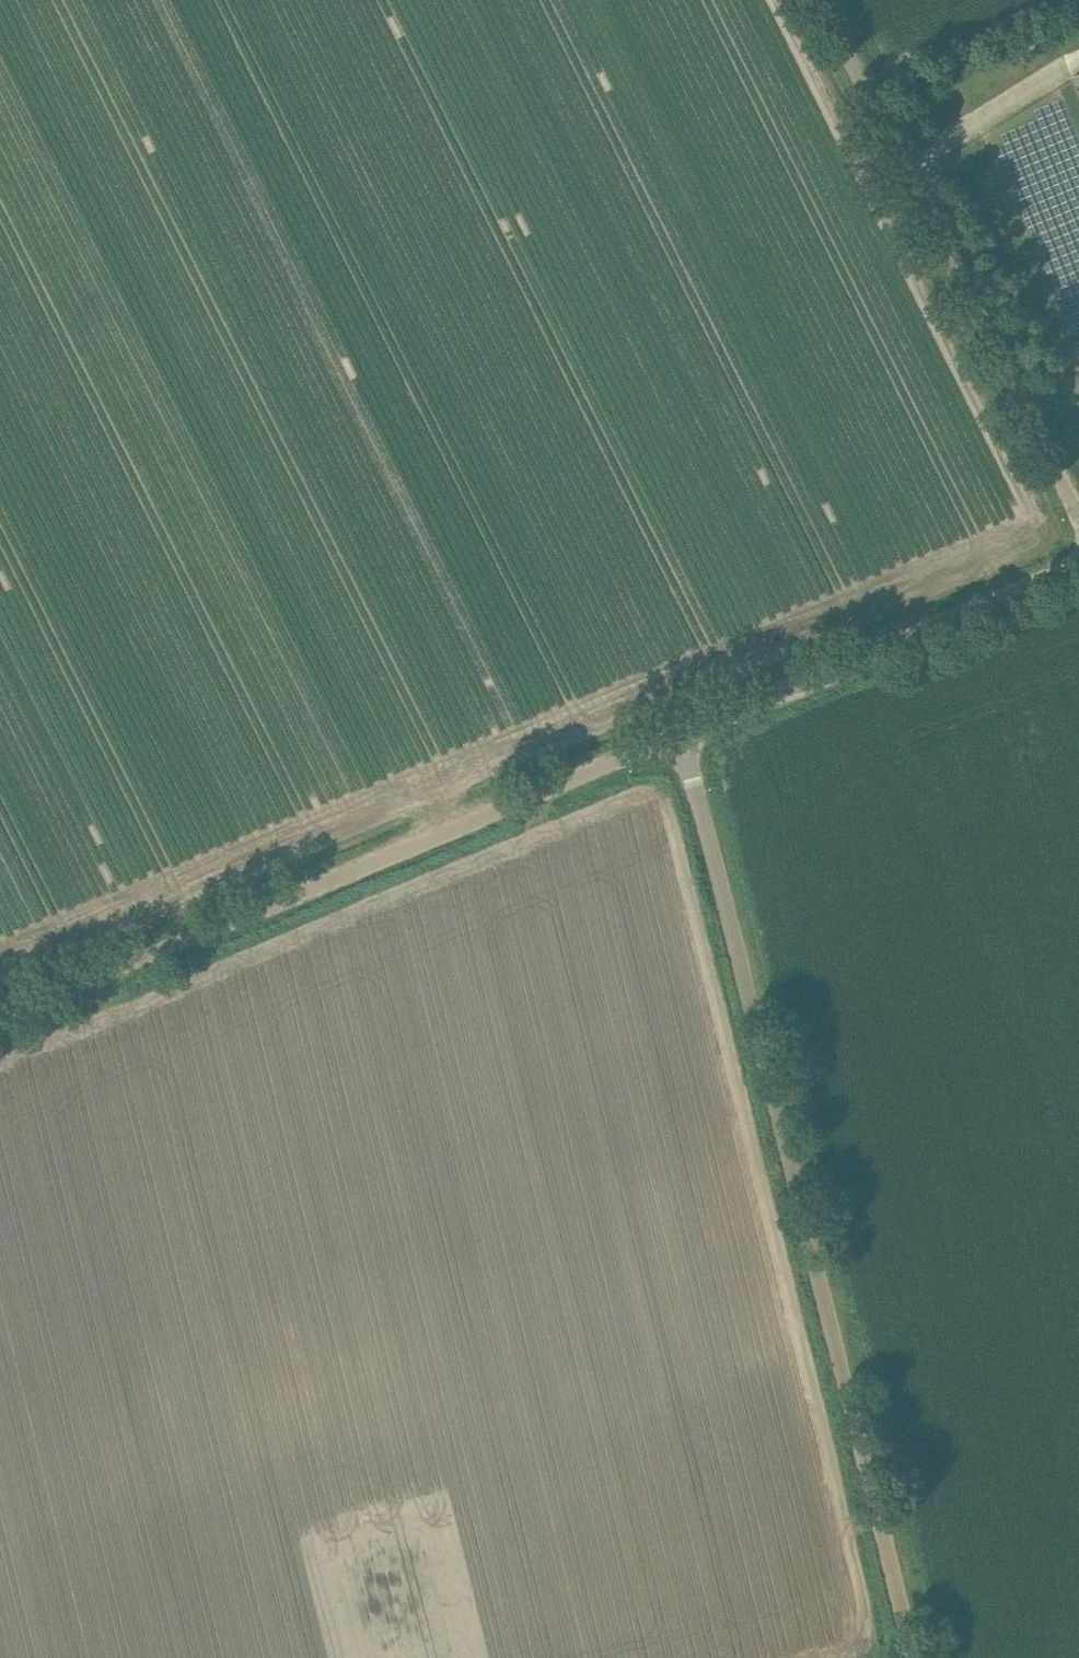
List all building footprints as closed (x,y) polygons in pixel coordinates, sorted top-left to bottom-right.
[(1046,128),(1042,128),(1032,132),(1024,139),(1020,145),(1017,152),(1015,159),(1015,164),(1017,172),(1019,178),(1023,184),(1027,188),(1033,192),(1040,196),(1045,197),(1052,197),(1061,196),(1065,194),(1070,191),(1076,186),(1078,182),(1078,142),(1077,139),(1072,134),(1067,131),(1059,128),(1055,128),(1046,128)]
